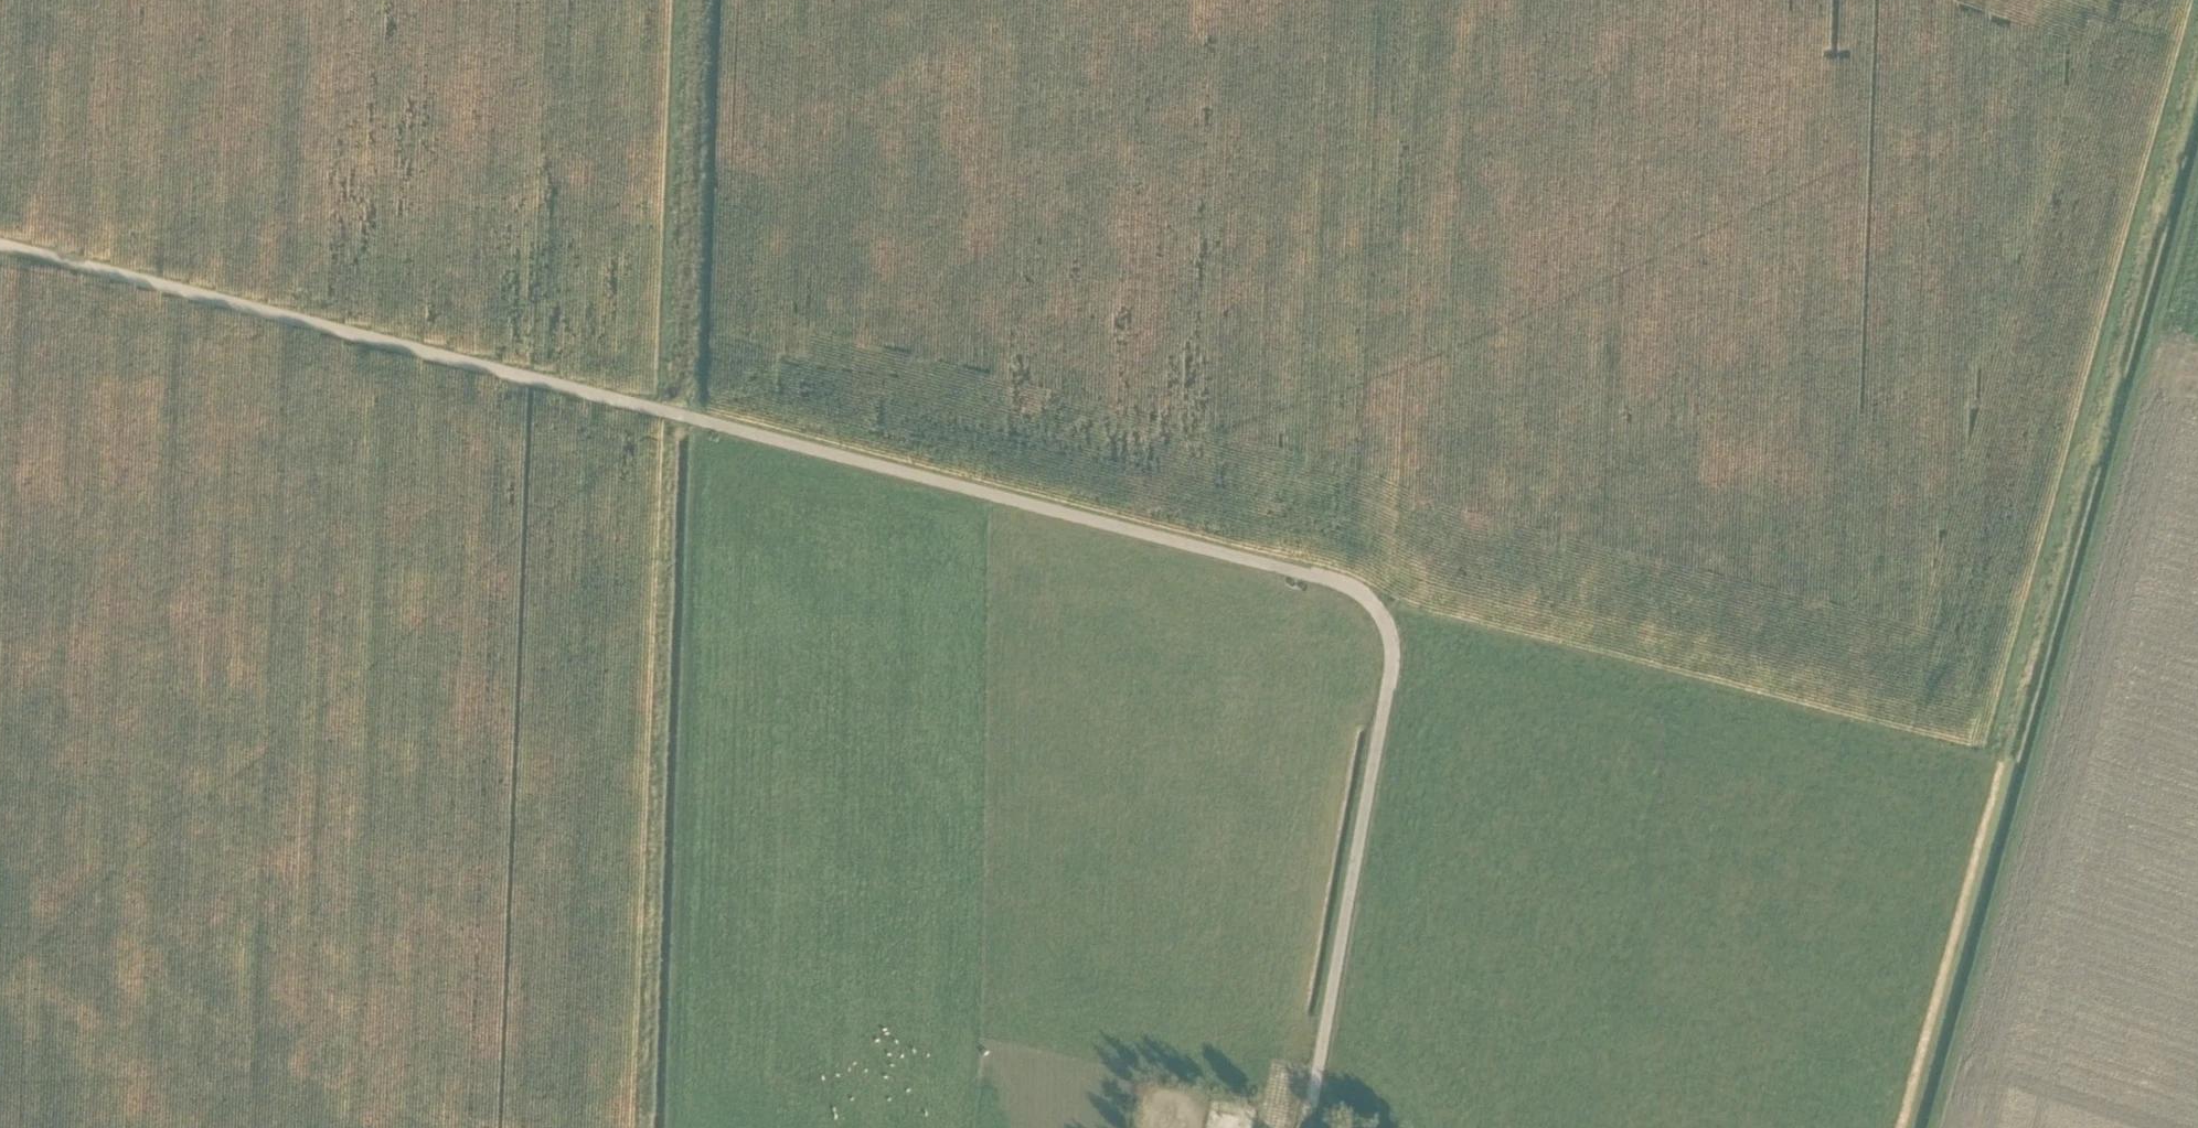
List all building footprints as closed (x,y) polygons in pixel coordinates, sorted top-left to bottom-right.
[(1258,1117),(1212,1119),(1212,1127),(1259,1127),(1258,1117)]
